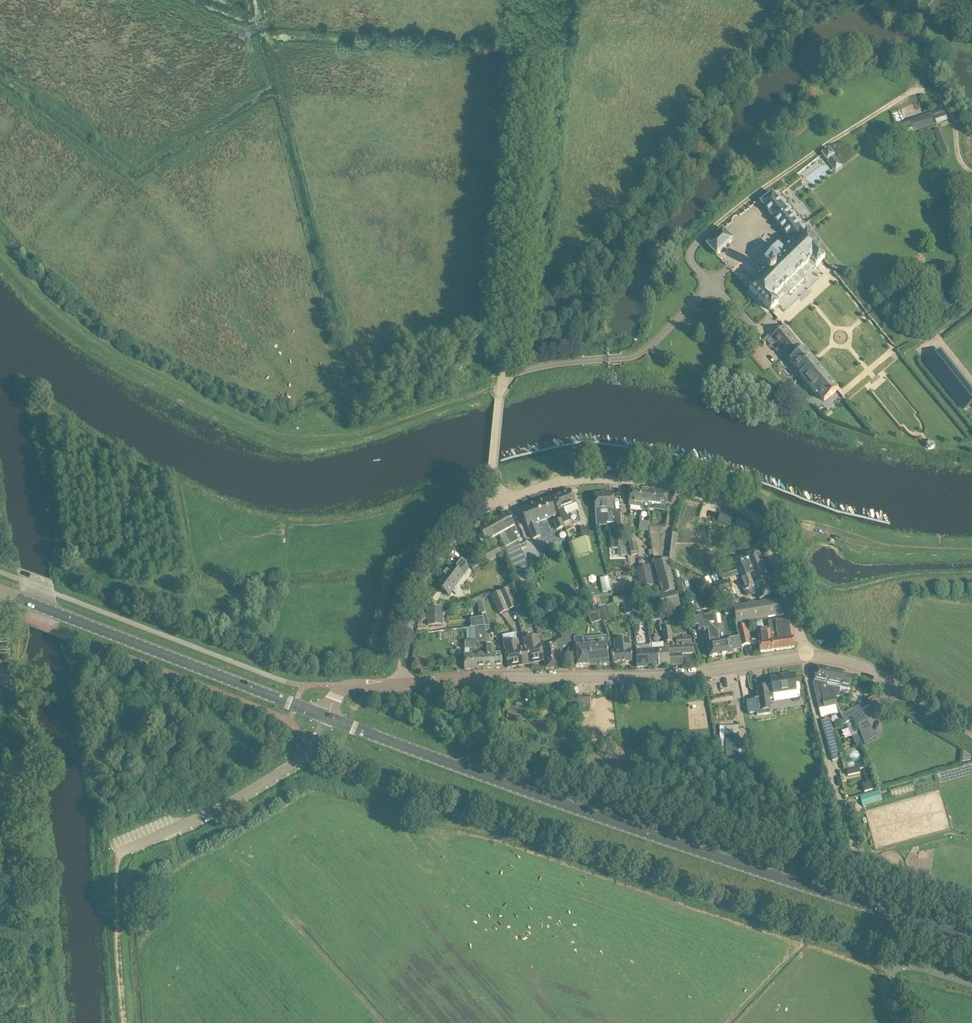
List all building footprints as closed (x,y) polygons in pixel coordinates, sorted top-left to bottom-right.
[(948,121),(944,108),(917,117),(921,129),(948,121)] [(936,140),(940,154),(946,152),(939,125),(926,129),(930,142),(936,140)] [(822,153),(827,160),(834,155),(829,148),(822,153)] [(778,304),(772,298),(783,287),(789,293),(805,278),(799,272),(810,261),(816,267),(824,258),(807,235),(811,231),(778,188),(772,193),(772,192),(760,202),(792,243),(784,251),(765,234),(748,253),(766,269),(764,271),(765,272),(749,289),(770,311),(778,304)] [(733,239),(723,229),(722,228),(706,244),(717,255),(733,239)] [(824,401),(837,390),(815,362),(784,325),(770,337),(800,373),(799,374),(816,395),(817,393),(824,401)] [(928,361),(965,408),(971,403),(971,388),(942,350),(928,361)] [(926,446),(928,449),(931,449),(934,447),(934,444),(932,441),(929,441),(926,444),(926,446)] [(628,505),(642,507),(642,502),(641,502),(642,498),(640,498),(641,489),(631,487),(628,505)] [(651,496),(652,490),(641,489),(640,498),(642,498),(641,502),(642,502),(642,507),(641,510),(647,510),(648,504),(647,504),(648,496),(651,496)] [(558,511),(562,519),(561,519),(564,527),(565,526),(565,527),(570,525),(568,521),(569,521),(563,509),(575,504),(570,490),(552,497),(556,506),(558,511)] [(665,506),(666,502),(667,492),(652,490),(651,496),(648,496),(647,504),(648,504),(665,506)] [(612,508),(613,508),(612,492),(609,492),(609,495),(606,495),(606,494),(594,495),(595,515),(606,515),(606,523),(613,523),(613,522),(614,522),(614,524),(620,524),(620,511),(613,511),(612,508)] [(536,503),(543,520),(555,515),(549,498),(536,503)] [(521,509),(524,519),(527,526),(528,526),(533,539),(540,536),(535,523),(543,520),(536,503),(521,509)] [(514,534),(516,532),(506,513),(498,517),(506,531),(504,532),(507,538),(507,537),(513,548),(519,545),(520,545),(514,534)] [(732,519),(720,514),(717,522),(730,526),(732,519)] [(506,531),(498,517),(479,527),(486,542),(499,535),(501,540),(501,541),(504,546),(498,550),(496,545),(482,553),(488,562),(490,561),(503,554),(507,552),(513,548),(507,537),(507,538),(504,532),(506,531)] [(642,518),(641,526),(641,529),(651,531),(649,524),(649,523),(649,519),(642,518)] [(564,527),(561,519),(554,522),(557,530),(564,527)] [(615,540),(612,540),(612,547),(622,547),(622,541),(621,525),(614,525),(614,537),(615,540)] [(660,532),(651,531),(653,543),(659,543),(660,532)] [(587,536),(581,538),(581,539),(571,542),(575,557),(592,552),(587,536)] [(517,577),(530,572),(519,545),(513,548),(507,552),(517,577)] [(760,599),(774,594),(758,552),(733,561),(742,583),(739,584),(740,586),(742,585),(744,591),(755,587),(760,599)] [(468,558),(472,567),(479,565),(475,555),(468,558)] [(443,576),(436,586),(448,595),(450,594),(451,594),(450,593),(465,573),(466,574),(469,571),(466,562),(461,559),(456,566),(457,567),(455,570),(450,567),(447,571),(446,571),(446,572),(444,575),(443,575),(443,576)] [(668,560),(655,563),(662,594),(676,590),(668,560)] [(640,587),(654,585),(650,566),(636,569),(640,587)] [(608,575),(599,577),(602,592),(611,590),(608,575)] [(709,586),(713,595),(730,588),(726,580),(709,586)] [(511,596),(520,592),(516,584),(500,591),(508,611),(516,607),(511,596)] [(658,595),(656,597),(657,601),(659,602),(661,610),(680,605),(676,590),(662,594),(658,595)] [(508,611),(500,591),(492,595),(500,614),(508,611)] [(728,593),(733,607),(740,605),(735,591),(728,593)] [(639,593),(613,597),(613,603),(623,601),(640,599),(639,593)] [(640,599),(623,601),(625,614),(642,611),(640,599)] [(736,622),(745,621),(767,617),(784,614),(782,599),(768,601),(731,607),(733,613),(735,621),(736,622)] [(443,606),(427,607),(428,625),(444,624),(443,606)] [(610,615),(606,607),(598,610),(601,618),(610,615)] [(598,612),(589,615),(591,624),(601,620),(598,612)] [(742,646),(741,646),(739,636),(729,638),(729,639),(719,641),(717,627),(718,627),(715,612),(690,616),(692,628),(698,627),(698,631),(699,631),(699,630),(703,630),(704,635),(708,634),(709,643),(707,643),(709,657),(721,655),(721,656),(722,655),(732,653),(731,651),(741,649),(741,650),(742,650),(742,646)] [(482,617),(470,619),(472,627),(475,627),(484,626),(489,625),(485,613),(481,614),(482,617)] [(769,628),(757,630),(759,641),(758,641),(760,652),(794,647),(790,618),(768,621),(769,628)] [(745,626),(745,621),(736,622),(739,636),(741,646),(742,646),(750,644),(747,631),(745,626)] [(665,649),(668,649),(669,665),(683,664),(682,654),(693,653),(693,644),(692,644),(691,637),(676,638),(676,637),(671,637),(670,626),(669,626),(668,622),(662,623),(662,627),(665,649)] [(484,626),(475,627),(476,640),(481,645),(481,646),(482,647),(482,648),(482,649),(482,650),(481,650),(479,653),(477,653),(478,669),(486,668),(486,653),(485,645),(485,633),(484,626)] [(465,654),(464,655),(464,659),(464,669),(478,669),(477,653),(477,650),(476,640),(475,627),(472,627),(469,627),(469,641),(465,641),(466,649),(464,649),(465,654)] [(543,644),(544,652),(546,669),(558,667),(557,651),(559,651),(563,648),(562,647),(568,646),(571,645),(570,632),(561,633),(562,639),(558,639),(554,643),(543,644)] [(525,662),(528,661),(530,663),(543,660),(540,644),(539,644),(537,636),(523,639),(525,645),(522,646),(525,662)] [(583,645),(582,637),(574,638),(575,646),(574,646),(575,667),(590,666),(589,665),(597,664),(595,644),(583,645)] [(631,651),(630,638),(614,639),(614,646),(608,646),(608,647),(613,663),(632,661),(631,651)] [(504,651),(506,658),(508,668),(521,665),(522,662),(525,662),(522,646),(519,647),(517,640),(503,643),(505,651),(504,651)] [(595,644),(597,664),(608,663),(607,643),(595,644)] [(492,645),(485,645),(486,653),(486,668),(502,668),(500,653),(492,653),(492,645)] [(665,649),(652,650),(653,666),(669,665),(668,649),(665,649)] [(637,667),(653,666),(652,650),(635,651),(637,667)] [(427,658),(415,658),(415,667),(427,666),(427,658)] [(826,683),(829,668),(817,666),(815,678),(815,682),(813,682),(819,709),(824,708),(820,692),(823,691),(828,689),(827,683),(826,683)] [(843,674),(844,671),(829,668),(826,683),(827,683),(828,689),(823,691),(820,692),(824,708),(837,705),(835,697),(830,698),(827,683),(840,686),(840,687),(849,689),(852,676),(843,674)] [(770,678),(771,685),(772,689),(767,689),(766,685),(757,687),(758,690),(759,698),(754,699),(756,711),(757,715),(771,713),(770,709),(768,699),(774,699),(773,694),(787,692),(788,696),(800,695),(798,683),(795,684),(794,673),(784,675),(785,676),(770,678)] [(825,715),(838,712),(837,705),(823,708),(825,715)] [(858,706),(842,716),(846,723),(854,720),(857,726),(867,720),(858,706)] [(829,720),(821,722),(832,761),(838,759),(840,759),(834,737),(829,720)] [(734,734),(734,725),(725,726),(725,735),(734,734)] [(843,777),(860,775),(859,766),(841,769),(843,777)] [(859,795),(862,806),(881,801),(879,790),(859,795)]
